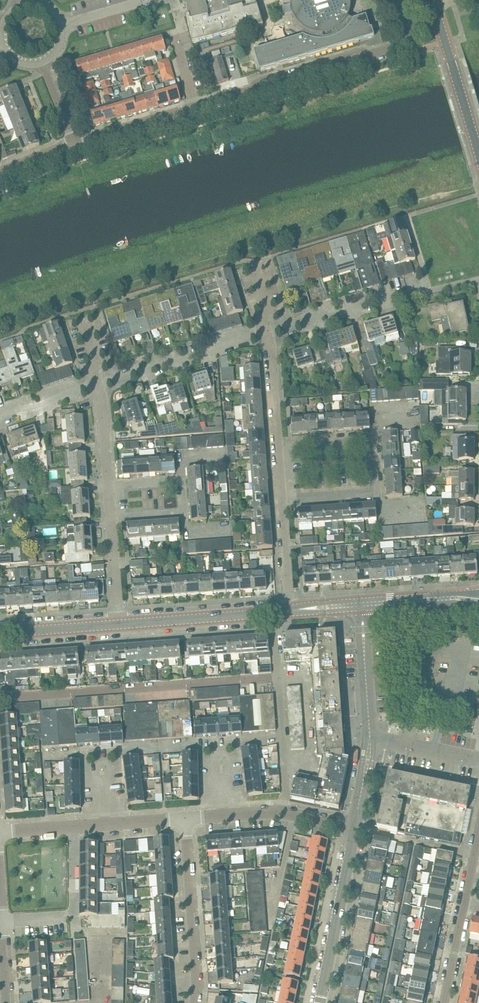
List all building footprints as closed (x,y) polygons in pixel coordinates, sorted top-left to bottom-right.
[(184,6),(187,5),(189,15),(186,16),(192,43),(213,38),(248,27),(243,9),(233,12),(230,0),(183,0),(184,6)] [(248,30),(263,26),(255,0),(230,0),(233,12),(243,9),(248,27),(248,30)] [(291,5),(291,10),(293,15),(295,20),(297,24),(301,28),(305,31),(302,36),(301,36),(303,37),(271,46),(254,52),(260,71),(261,71),(374,37),(372,29),(370,30),(366,17),(353,20),(348,18),(350,13),(351,9),(351,4),(351,0),(291,0),(291,5)] [(162,38),(151,41),(155,53),(156,58),(157,62),(163,61),(160,52),(166,50),(162,38)] [(151,41),(140,44),(144,57),(147,68),(152,67),(150,60),(156,58),(155,53),(151,41)] [(140,44),(130,47),(133,60),(144,57),(140,44)] [(130,47),(119,51),(123,63),(124,68),(129,66),(128,65),(134,63),(133,60),(130,47)] [(108,54),(112,66),(123,63),(119,51),(108,54)] [(108,54),(97,57),(101,69),(105,82),(109,80),(110,80),(109,76),(114,74),(113,71),(112,66),(108,54)] [(97,57),(87,60),(92,78),(99,76),(102,88),(106,87),(105,82),(101,69),(97,57)] [(218,83),(229,80),(222,57),(212,60),(218,83)] [(170,65),(168,59),(157,62),(158,65),(159,68),(170,65)] [(87,60),(76,63),(79,76),(85,74),(86,79),(81,81),(82,85),(84,90),(95,87),(92,78),(87,60)] [(144,68),(138,70),(140,77),(145,75),(149,74),(147,68),(144,69),(144,68)] [(177,88),(171,90),(169,83),(175,81),(171,68),(160,71),(164,84),(170,104),(181,100),(177,88)] [(130,75),(126,76),(128,82),(132,81),(132,79),(139,78),(138,77),(137,71),(129,73),(130,75)] [(156,82),(152,83),(154,89),(159,107),(170,104),(164,84),(159,86),(155,79),(156,82)] [(4,106),(21,99),(16,87),(0,93),(0,95),(4,106)] [(154,89),(143,93),(148,110),(159,107),(154,89)] [(88,105),(99,101),(96,90),(85,93),(88,105)] [(126,97),(121,98),(127,116),(137,113),(132,96),(131,91),(125,93),(126,97)] [(148,110),(143,93),(132,96),(137,113),(148,110)] [(121,98),(111,101),(116,120),(127,116),(121,98)] [(26,110),(21,99),(4,106),(9,117),(26,110)] [(105,123),(116,120),(110,99),(104,101),(106,109),(102,110),(105,123)] [(9,117),(13,129),(30,122),(26,110),(9,117)] [(102,110),(90,114),(94,126),(105,123),(102,110)] [(35,133),(30,122),(13,129),(18,140),(35,133)] [(18,140),(23,152),(39,145),(35,133),(18,140)] [(403,219),(383,225),(387,238),(407,232),(403,219)] [(372,228),(366,230),(370,243),(377,242),(372,228)] [(391,252),(411,246),(407,232),(387,238),(387,239),(391,252)] [(373,264),(364,233),(347,239),(356,269),(373,264)] [(356,269),(347,239),(329,244),(338,274),(356,269)] [(370,243),(373,252),(379,250),(377,242),(370,243)] [(338,274),(329,244),(312,249),(321,279),(338,274)] [(395,266),(400,264),(405,263),(410,261),(415,260),(411,246),(391,252),(395,265),(395,266)] [(321,279),(312,249),(295,254),(304,285),(321,279)] [(286,290),(304,285),(295,254),(277,260),(286,290)] [(378,270),(384,268),(385,268),(382,259),(376,261),(378,270)] [(409,275),(414,273),(410,261),(405,263),(409,275)] [(403,276),(409,275),(405,263),(400,264),(403,276)] [(398,278),(403,276),(400,264),(395,266),(395,265),(394,265),(398,278)] [(393,279),(398,278),(394,265),(389,267),(393,279)] [(389,267),(385,268),(384,268),(388,281),(393,279),(389,267)] [(388,281),(384,268),(378,270),(382,282),(388,281)] [(235,284),(231,271),(215,275),(218,284),(203,288),(202,284),(196,286),(198,295),(205,293),(219,289),(235,284)] [(222,297),(217,298),(219,304),(223,303),(239,298),(235,284),(219,289),(222,297)] [(201,315),(192,285),(174,291),(184,321),(201,315)] [(184,321),(174,291),(157,296),(166,326),(184,321)] [(198,295),(201,304),(207,302),(205,293),(198,295)] [(166,326),(157,296),(140,301),(149,332),(166,326)] [(223,303),(219,304),(223,317),(227,316),(228,316),(233,315),(238,313),(243,311),(239,298),(223,303)] [(149,332),(140,301),(123,307),(132,337),(149,332)] [(445,302),(428,306),(432,322),(441,320),(445,337),(450,336),(450,337),(454,336),(469,333),(463,303),(446,307),(445,302)] [(114,343),(132,337),(123,307),(105,312),(114,343)] [(206,322),(212,320),(213,320),(210,311),(204,313),(206,322)] [(238,313),(233,315),(236,327),(242,325),(238,313)] [(233,315),(228,316),(231,328),(236,327),(233,315)] [(227,316),(222,317),(226,330),(231,328),(228,316),(227,316)] [(378,321),(385,343),(399,339),(393,316),(378,321)] [(222,317),(217,319),(221,331),(226,330),(222,317)] [(217,319),(213,320),(212,320),(215,333),(221,331),(217,319)] [(215,333),(212,320),(206,322),(210,334),(215,333)] [(377,346),(385,343),(378,321),(364,325),(370,344),(364,345),(366,354),(370,366),(378,364),(376,359),(377,358),(379,357),(380,355),(377,346)] [(40,330),(39,330),(43,344),(48,342),(64,337),(59,323),(40,330)] [(339,333),(344,349),(351,347),(352,352),(359,350),(353,328),(339,333)] [(337,351),(344,349),(339,333),(325,337),(332,358),(339,356),(337,351)] [(64,337),(48,342),(50,349),(52,355),(68,350),(64,337)] [(0,343),(0,344),(2,351),(6,361),(8,368),(8,367),(13,381),(15,387),(21,385),(19,379),(34,374),(30,360),(28,361),(22,363),(19,364),(13,347),(15,346),(12,339),(0,343)] [(27,342),(30,349),(36,347),(33,340),(27,342)] [(403,357),(410,354),(406,342),(399,344),(403,357)] [(38,355),(36,347),(30,349),(32,357),(38,355)] [(323,351),(319,352),(318,350),(310,352),(309,348),(293,353),(298,369),(326,361),(323,351)] [(460,348),(438,348),(438,361),(438,363),(438,374),(451,374),(451,375),(470,375),(470,354),(465,354),(460,354),(460,348)] [(52,355),(55,363),(53,364),(55,369),(57,368),(57,369),(59,368),(64,366),(70,365),(73,364),(68,350),(52,355)] [(366,354),(360,355),(364,371),(361,372),(367,391),(370,390),(376,390),(377,390),(373,377),(370,366),(366,354)] [(251,367),(244,367),(245,381),(260,380),(259,366),(258,366),(258,358),(250,359),(251,367)] [(43,373),(44,373),(41,364),(35,366),(38,375),(43,373)] [(68,378),(73,377),(70,365),(64,366),(68,378)] [(59,368),(63,380),(68,378),(64,366),(59,368)] [(13,381),(8,367),(8,368),(0,370),(0,386),(13,381)] [(57,369),(57,368),(54,369),(58,382),(63,380),(59,368),(57,369)] [(233,368),(221,369),(222,382),(229,382),(229,378),(234,377),(233,368)] [(48,371),(53,384),(58,382),(54,369),(51,370),(48,371)] [(48,371),(44,373),(43,373),(47,385),(53,384),(48,371)] [(206,394),(207,404),(215,401),(213,376),(209,378),(207,372),(192,377),(193,383),(190,384),(194,398),(206,394)] [(47,385),(43,373),(38,375),(42,387),(47,385)] [(331,375),(325,376),(327,385),(333,384),(331,375)] [(245,381),(240,381),(241,394),(246,394),(261,392),(260,380),(245,381)] [(449,406),(466,406),(466,391),(460,391),(460,389),(454,390),(454,391),(449,391),(448,380),(418,380),(418,391),(442,391),(442,406),(449,406)] [(175,388),(168,390),(167,390),(172,407),(180,404),(183,412),(190,410),(182,385),(175,387),(175,388)] [(158,387),(151,389),(154,401),(155,401),(157,408),(160,417),(174,412),(172,407),(167,390),(168,390),(167,387),(159,390),(158,387)] [(261,392),(246,394),(247,406),(262,405),(261,392)] [(350,414),(343,415),(344,430),(357,429),(355,407),(355,402),(354,394),(350,395),(350,402),(349,402),(350,414)] [(140,438),(158,437),(157,430),(146,431),(137,400),(135,400),(135,398),(128,400),(129,402),(123,404),(123,406),(121,406),(123,413),(125,412),(129,425),(131,424),(133,432),(140,431),(140,438)] [(303,398),(289,399),(290,407),(303,406),(303,398)] [(247,406),(242,407),(243,420),(263,418),(262,405),(247,406)] [(361,406),(355,407),(357,429),(370,428),(369,413),(361,414),(361,406)] [(442,406),(442,416),(443,416),(443,424),(458,424),(458,421),(462,421),(466,421),(466,406),(449,406),(442,406)] [(66,419),(67,431),(84,430),(83,417),(75,417),(75,410),(60,411),(61,420),(66,419)] [(343,415),(330,416),(331,431),(344,430),(343,415)] [(330,416),(317,417),(318,432),(331,431),(330,416)] [(317,417),(304,418),(305,433),(318,432),(317,417)] [(216,428),(202,429),(203,433),(223,432),(222,418),(215,418),(216,428)] [(263,418),(243,420),(244,432),(244,433),(248,432),(264,431),(263,418)] [(304,418),(291,419),(292,434),(305,433),(304,418)] [(233,420),(225,421),(226,434),(234,433),(233,420)] [(203,433),(202,429),(200,421),(192,423),(194,428),(179,429),(181,435),(203,433)] [(155,425),(157,430),(158,437),(181,435),(179,429),(164,430),(162,423),(155,425)] [(35,427),(21,431),(26,447),(40,442),(35,427)] [(68,444),(69,450),(81,449),(81,443),(85,443),(84,430),(67,431),(68,444)] [(418,430),(411,431),(411,443),(419,443),(418,430)] [(28,453),(26,447),(21,431),(7,436),(14,457),(28,453)] [(244,432),(240,432),(240,433),(241,439),(247,439),(247,445),(249,445),(265,444),(264,431),(248,432),(244,433),(244,432)] [(398,431),(382,433),(383,446),(404,444),(403,438),(398,438),(398,432),(398,431)] [(453,435),(453,460),(462,460),(466,460),(473,460),(474,442),(466,442),(466,435),(453,435)] [(244,453),(243,453),(243,459),(244,459),(250,458),(266,457),(265,444),(249,445),(250,452),(244,453)] [(404,444),(383,446),(384,459),(399,458),(404,457),(404,444)] [(232,447),(227,447),(227,455),(228,460),(235,459),(238,459),(237,453),(234,453),(233,446),(232,447)] [(10,460),(7,454),(3,456),(0,448),(0,464),(10,460)] [(82,454),(81,449),(69,450),(69,455),(70,468),(86,467),(85,454),(82,454)] [(167,450),(160,451),(161,455),(162,473),(175,472),(174,457),(168,458),(167,450)] [(140,460),(135,460),(136,475),(149,474),(148,456),(147,451),(140,451),(140,456),(140,460)] [(161,455),(148,456),(149,474),(162,473),(161,455)] [(266,457),(250,458),(251,471),(267,470),(266,457)] [(399,458),(384,459),(385,472),(400,470),(399,458)] [(135,460),(117,461),(119,477),(136,475),(135,460)] [(11,466),(16,479),(20,490),(30,490),(24,473),(21,474),(17,464),(11,466)] [(424,465),(424,473),(439,473),(439,465),(424,465)] [(72,487),(84,486),(84,480),(87,480),(86,467),(70,468),(71,481),(72,487)] [(203,468),(187,469),(188,483),(204,481),(203,468)] [(267,470),(251,471),(252,484),(268,483),(267,470)] [(400,470),(385,472),(386,484),(401,483),(400,470)] [(459,472),(448,472),(448,478),(451,478),(451,486),(473,486),(473,472),(459,472)] [(18,490),(20,490),(16,479),(4,482),(7,491),(18,490)] [(204,481),(188,483),(189,496),(205,494),(209,494),(208,481),(204,481)] [(252,484),(245,484),(245,491),(253,490),(253,497),(269,496),(268,483),(252,484)] [(401,483),(386,484),(387,498),(402,496),(401,483)] [(61,488),(62,506),(89,504),(88,491),(84,491),(84,486),(72,487),(61,488)] [(451,498),(430,498),(426,498),(427,506),(456,506),(458,506),(458,500),(473,500),(473,486),(451,486),(451,498)] [(205,494),(189,496),(190,508),(206,507),(205,494)] [(269,496),(253,497),(254,510),(270,509),(269,496)] [(89,504),(68,506),(69,511),(73,511),(74,518),(74,524),(87,523),(86,517),(90,517),(89,504)] [(376,504),(362,505),(364,520),(377,519),(376,504)] [(362,505),(349,506),(351,521),(351,526),(355,526),(356,526),(357,526),(357,527),(358,527),(359,528),(360,529),(360,530),(361,531),(361,532),(361,533),(360,534),(360,535),(360,536),(359,536),(358,537),(358,541),(365,540),(364,533),(364,520),(362,505)] [(228,506),(221,506),(221,510),(222,519),(229,519),(229,510),(228,506)] [(349,506),(337,507),(338,522),(338,530),(343,530),(344,530),(344,521),(351,521),(349,506)] [(452,526),(442,526),(443,535),(463,533),(462,526),(473,526),(474,511),(462,511),(462,506),(458,506),(456,506),(449,506),(449,520),(452,520),(452,526)] [(206,507),(190,508),(191,522),(207,520),(206,513),(211,513),(212,513),(212,507),(210,507),(206,507)] [(337,507),(324,508),(325,523),(332,522),(333,531),(338,530),(338,522),(337,507)] [(324,508),(311,509),(312,524),(325,523),(324,508)] [(270,509),(254,510),(255,523),(271,521),(270,509)] [(311,509),(298,509),(299,525),(312,524),(311,509)] [(179,520),(166,521),(167,537),(180,536),(179,520)] [(428,521),(428,524),(429,536),(443,535),(442,526),(434,526),(433,520),(428,521)] [(166,521),(153,522),(154,538),(167,537),(166,521)] [(271,521),(255,523),(256,535),(272,534),(271,521)] [(153,522),(140,523),(141,539),(154,538),(153,522)] [(74,524),(66,524),(68,543),(92,541),(91,528),(87,529),(87,523),(74,524)] [(140,523),(127,524),(128,540),(141,539),(140,523)] [(256,535),(250,536),(251,542),(257,542),(257,549),(272,547),(272,534),(256,535)] [(313,537),(300,538),(300,545),(314,544),(313,537)] [(447,559),(449,559),(450,576),(464,575),(462,558),(461,558),(455,558),(454,546),(453,546),(453,545),(452,545),(454,540),(454,539),(455,539),(456,539),(457,539),(458,540),(458,541),(459,541),(459,537),(446,538),(447,559)] [(93,554),(92,541),(68,543),(68,555),(65,555),(66,562),(90,560),(89,554),(93,554)] [(460,546),(461,558),(462,558),(464,575),(477,574),(477,565),(478,565),(478,553),(474,553),(474,557),(465,557),(464,550),(466,550),(465,545),(460,546)] [(332,585),(345,584),(344,566),(342,567),(334,567),(333,556),(332,556),(331,546),(327,546),(328,559),(329,568),(330,567),(332,585)] [(437,577),(450,576),(449,559),(447,559),(441,559),(440,546),(433,547),(434,560),(436,560),(437,577)] [(314,547),(301,548),(301,556),(306,556),(309,553),(314,553),(314,547)] [(358,583),(371,582),(370,565),(368,565),(359,565),(358,551),(354,552),(355,566),(357,565),(358,583)] [(413,551),(407,551),(408,562),(410,562),(411,579),(424,578),(423,561),(421,561),(415,561),(415,551),(413,551)] [(345,584),(358,583),(357,565),(355,566),(346,566),(345,552),(341,552),(342,567),(344,566),(345,584)] [(394,552),(395,563),(396,563),(398,580),(411,579),(410,562),(408,562),(402,562),(401,552),(394,552)] [(45,554),(46,563),(55,562),(54,553),(45,554)] [(425,553),(421,553),(421,561),(423,561),(424,578),(437,577),(436,560),(434,560),(426,560),(425,553)] [(37,556),(28,557),(28,564),(38,564),(37,556)] [(381,556),(367,557),(368,565),(370,565),(371,582),(385,581),(383,564),(382,564),(381,556)] [(383,564),(385,581),(398,580),(396,563),(395,563),(386,563),(386,556),(381,556),(382,564),(383,564)] [(317,568),(319,586),(332,585),(330,567),(329,568),(328,559),(315,560),(315,569),(317,568)] [(257,562),(249,562),(250,574),(251,574),(253,590),(266,589),(266,583),(272,582),(271,572),(265,573),(265,572),(257,573),(257,562)] [(306,562),(302,562),(303,576),(304,576),(305,587),(319,586),(317,568),(315,569),(307,569),(306,562)] [(196,564),(197,578),(199,577),(200,594),(213,593),(212,577),(210,577),(204,577),(203,563),(202,563),(196,564)] [(229,563),(222,563),(223,576),(225,576),(226,592),(240,591),(238,575),(236,575),(230,575),(229,563)] [(210,577),(212,577),(213,593),(226,592),(225,576),(223,576),(215,576),(214,565),(209,565),(210,577)] [(73,566),(67,566),(69,587),(71,587),(72,604),(78,603),(78,606),(85,605),(85,603),(84,586),(82,586),(82,578),(74,579),(73,566)] [(146,566),(143,567),(144,581),(144,582),(146,581),(147,598),(161,597),(159,580),(157,581),(149,581),(149,579),(151,577),(150,566),(146,566)] [(238,575),(240,591),(253,590),(251,574),(250,574),(241,574),(240,567),(236,567),(236,575),(238,575)] [(171,580),(172,579),(174,596),(187,595),(186,578),(184,579),(175,579),(174,568),(170,568),(171,580)] [(28,569),(15,570),(16,583),(20,583),(20,579),(28,578),(28,569)] [(157,569),(157,581),(159,580),(161,597),(174,596),(172,579),(171,580),(162,580),(161,569),(157,569)] [(186,578),(187,595),(200,594),(199,577),(197,578),(188,578),(188,570),(183,571),(184,579),(186,578)] [(46,571),(41,571),(43,589),(44,589),(46,606),(59,605),(58,588),(56,588),(47,589),(46,571)] [(84,586),(85,603),(99,602),(98,596),(104,595),(103,580),(96,581),(96,585),(87,586),(86,578),(82,578),(82,586),(84,586)] [(60,580),(55,580),(56,588),(58,588),(59,605),(72,604),(71,587),(69,587),(60,588),(60,580)] [(144,582),(144,581),(132,582),(131,582),(131,589),(133,589),(134,599),(147,598),(146,581),(144,582)] [(33,582),(29,582),(29,590),(31,590),(33,607),(46,606),(44,589),(43,589),(34,590),(33,582)] [(16,583),(3,584),(3,592),(5,592),(6,609),(19,608),(18,591),(16,591),(16,583)] [(20,583),(16,583),(16,591),(18,591),(19,608),(33,607),(31,590),(29,590),(21,591),(20,583)] [(309,635),(283,637),(285,663),(310,661),(317,757),(323,758),(331,759),(334,760),(344,761),(335,633),(322,634),(309,635)] [(255,653),(257,653),(257,654),(257,659),(270,658),(270,646),(268,646),(267,636),(254,637),(255,653)] [(254,637),(241,638),(242,654),(244,654),(244,661),(257,660),(257,659),(257,654),(257,653),(255,653),(254,637)] [(242,654),(241,638),(227,639),(229,655),(231,655),(239,655),(241,675),(245,675),(244,661),(244,654),(242,654)] [(216,656),(214,639),(201,640),(202,657),(204,657),(210,657),(210,664),(211,665),(211,666),(212,666),(212,667),(213,667),(218,667),(218,664),(217,656),(216,656)] [(216,656),(217,656),(223,656),(224,664),(231,663),(231,655),(229,655),(227,639),(214,639),(216,656)] [(200,665),(205,665),(204,657),(202,657),(201,640),(188,641),(189,658),(200,657),(200,665)] [(167,660),(169,660),(177,659),(178,667),(182,667),(181,653),(180,653),(179,642),(166,643),(167,660)] [(165,668),(169,668),(169,660),(167,660),(166,643),(152,644),(154,661),(155,661),(164,660),(165,668)] [(142,662),(149,661),(150,682),(157,681),(155,661),(154,661),(152,644),(139,645),(140,662),(142,662)] [(127,663),(129,663),(138,662),(138,670),(143,669),(142,662),(140,662),(139,645),(126,646),(127,663)] [(114,664),(116,664),(125,663),(125,671),(130,670),(129,663),(127,663),(126,646),(113,647),(114,664)] [(110,675),(117,675),(116,664),(114,664),(113,647),(100,648),(101,665),(103,665),(109,664),(110,675)] [(97,675),(103,674),(103,665),(101,665),(100,648),(86,649),(87,666),(96,665),(97,675)] [(78,650),(64,651),(65,667),(67,667),(68,675),(81,674),(80,660),(78,660),(78,650)] [(51,651),(38,652),(39,669),(41,669),(50,668),(50,676),(55,676),(54,668),(52,668),(51,651)] [(65,667),(64,651),(51,651),(52,668),(54,668),(63,667),(63,675),(68,675),(67,667),(65,667)] [(37,677),(41,677),(41,669),(39,669),(38,652),(25,653),(26,670),(28,670),(36,669),(37,677)] [(25,653),(11,654),(13,671),(15,671),(15,679),(28,678),(28,670),(26,670),(25,653)] [(8,686),(0,687),(0,693),(16,692),(15,679),(15,671),(13,671),(11,654),(0,655),(0,673),(7,672),(8,686)] [(286,687),(287,698),(301,697),(300,686),(286,687)] [(259,732),(276,731),(273,695),(256,696),(259,732)] [(240,707),(240,718),(242,733),(259,732),(256,696),(239,697),(240,707)] [(232,701),(227,701),(228,708),(240,707),(239,697),(233,698),(232,698),(232,701)] [(302,707),(301,697),(287,698),(288,708),(302,707)] [(189,701),(157,703),(159,740),(192,737),(189,701)] [(143,741),(159,740),(157,703),(140,704),(143,741)] [(126,742),(143,741),(140,704),(124,706),(126,742)] [(302,718),(302,707),(288,708),(289,719),(302,718)] [(75,726),(74,709),(57,710),(59,747),(77,745),(75,726)] [(59,747),(57,710),(40,712),(39,712),(39,713),(41,726),(42,740),(42,748),(59,747)] [(17,727),(17,715),(15,715),(0,716),(0,729),(17,727)] [(406,719),(390,715),(387,724),(403,729),(406,719)] [(242,734),(242,733),(240,718),(229,719),(230,735),(242,734)] [(303,728),(302,718),(289,719),(289,729),(303,728)] [(207,736),(218,736),(217,719),(206,720),(207,736)] [(218,736),(230,735),(229,719),(217,719),(218,736)] [(195,737),(207,736),(206,720),(194,721),(195,737)] [(41,726),(26,727),(27,739),(33,738),(39,738),(39,740),(42,740),(41,726)] [(87,726),(75,726),(77,745),(77,746),(89,745),(87,729),(87,726)] [(123,743),(122,726),(110,727),(112,743),(123,743)] [(18,739),(17,727),(0,729),(0,732),(1,741),(18,739)] [(112,743),(110,727),(99,728),(100,744),(112,743)] [(100,744),(99,728),(87,729),(89,745),(100,744)] [(304,739),(303,728),(289,729),(290,740),(304,739)] [(18,739),(1,741),(2,753),(19,751),(18,739)] [(305,749),(304,739),(290,740),(291,750),(305,749)] [(241,750),(242,761),(258,759),(257,748),(241,750)] [(19,751),(2,753),(2,765),(20,763),(19,751)] [(182,765),(199,765),(198,753),(182,753),(182,765)] [(123,758),(124,770),(140,768),(139,756),(123,758)] [(318,778),(313,804),(324,807),(338,809),(348,762),(344,761),(334,760),(331,759),(323,758),(318,778)] [(260,771),(258,759),(242,761),(244,773),(260,771)] [(64,768),(63,768),(63,774),(80,773),(80,762),(64,762),(64,768)] [(3,777),(21,775),(20,763),(2,765),(3,777)] [(199,776),(199,765),(182,765),(183,776),(199,776)] [(140,768),(124,770),(126,781),(142,779),(147,779),(145,767),(140,768)] [(279,769),(269,770),(269,776),(273,776),(273,781),(280,780),(279,769)] [(244,773),(245,784),(261,782),(260,771),(244,773)] [(81,785),(80,773),(63,774),(64,774),(64,785),(81,785)] [(297,774),(291,800),(313,804),(318,778),(297,774)] [(4,789),(22,787),(21,775),(3,777),(4,789)] [(199,787),(199,776),(183,776),(183,788),(199,787)] [(389,776),(385,794),(404,798),(411,799),(410,807),(403,805),(401,815),(399,824),(397,832),(404,834),(459,845),(461,834),(460,834),(465,810),(469,792),(457,790),(457,791),(454,791),(455,789),(430,784),(430,786),(427,785),(427,784),(403,779),(403,780),(400,780),(400,778),(389,776)] [(126,781),(127,793),(143,791),(142,779),(126,781)] [(263,794),(261,782),(245,784),(247,796),(263,794)] [(81,796),(81,785),(64,785),(65,797),(81,796)] [(4,789),(5,801),(23,799),(22,787),(4,789)] [(199,799),(199,787),(183,788),(183,800),(199,799)] [(144,803),(143,791),(127,793),(129,805),(144,803)] [(380,816),(378,828),(397,832),(399,824),(401,815),(403,805),(410,807),(411,799),(404,798),(385,794),(381,813),(383,813),(382,816),(380,816)] [(65,797),(59,797),(60,809),(65,808),(79,808),(81,808),(81,796),(65,797)] [(5,801),(6,813),(24,812),(23,799),(5,801)] [(278,832),(266,833),(267,848),(267,855),(274,854),(280,854),(279,849),(283,850),(286,833),(281,832),(278,832)] [(255,849),(267,848),(266,833),(254,834),(255,849)] [(254,834),(242,835),(243,850),(255,849),(254,834)] [(243,856),(243,850),(242,835),(230,836),(231,851),(231,857),(243,856)] [(230,836),(218,837),(219,852),(231,851),(230,836)] [(207,853),(219,852),(218,837),(206,838),(207,853)] [(148,852),(155,851),(170,850),(169,838),(147,840),(148,852)] [(312,838),(310,850),(326,853),(328,841),(312,838)] [(373,838),(371,849),(387,853),(390,841),(373,838)] [(139,840),(124,841),(124,853),(139,852),(148,852),(147,840),(139,840)] [(98,843),(80,843),(80,856),(98,856),(98,843)] [(412,846),(405,844),(403,856),(410,857),(412,846)] [(415,846),(413,858),(418,859),(422,860),(424,848),(421,847),(415,846)] [(371,849),(368,861),(385,864),(391,865),(393,854),(387,853),(371,849)] [(171,862),(170,850),(155,851),(156,863),(171,862)] [(323,864),(326,853),(310,850),(307,861),(323,864)] [(429,862),(435,863),(451,866),(454,854),(432,850),(429,862)] [(274,854),(267,855),(268,862),(268,868),(275,867),(275,861),(274,854)] [(80,868),(102,868),(104,868),(104,856),(98,856),(80,856),(80,868)] [(135,856),(124,857),(125,865),(131,865),(136,865),(135,856)] [(410,857),(403,856),(404,856),(402,868),(408,869),(410,857)] [(321,876),(323,864),(307,861),(305,872),(321,876)] [(368,861),(366,872),(382,876),(385,864),(368,861)] [(171,862),(156,863),(157,875),(172,874),(171,862)] [(449,878),(451,866),(435,863),(432,874),(449,878)] [(80,868),(80,879),(98,880),(98,874),(102,874),(102,868),(80,868)] [(408,869),(402,868),(400,879),(405,880),(408,869)] [(319,887),(321,876),(305,872),(303,884),(319,887)] [(366,872),(364,884),(380,887),(386,888),(388,878),(388,877),(382,876),(366,872)] [(172,886),(172,874),(157,875),(157,887),(172,886)] [(226,886),(225,874),(210,875),(211,887),(226,886)] [(429,874),(427,885),(430,886),(447,889),(449,878),(432,874),(429,874)] [(80,879),(80,891),(98,892),(104,892),(104,880),(102,880),(98,880),(80,879)] [(405,880),(400,879),(397,891),(403,892),(405,880)] [(316,898),(319,887),(303,884),(301,895),(316,898)] [(364,884),(361,895),(384,900),(386,888),(380,887),(364,884)] [(157,887),(152,887),(153,900),(154,900),(169,899),(173,898),(172,886),(157,887)] [(211,887),(212,899),(227,898),(226,886),(211,887)] [(444,901),(447,889),(430,886),(428,897),(444,901)] [(98,892),(80,891),(80,903),(98,904),(98,903),(98,892)] [(403,892),(397,891),(395,902),(401,903),(403,892)] [(314,910),(316,898),(301,895),(298,906),(314,910)] [(361,895),(359,907),(375,910),(377,904),(382,905),(384,900),(361,895)] [(419,908),(422,908),(442,912),(444,901),(428,897),(421,896),(419,908)] [(228,910),(227,898),(212,899),(213,911),(228,910)] [(169,899),(154,900),(155,912),(170,911),(169,899)] [(401,903),(395,902),(393,914),(398,915),(401,903)] [(101,916),(107,916),(112,916),(112,903),(98,903),(98,904),(80,903),(80,916),(88,916),(94,916),(101,916)] [(312,921),(314,910),(298,906),(296,918),(312,921)] [(359,907),(356,918),(373,922),(379,923),(381,911),(375,910),(359,907)] [(422,908),(420,920),(421,920),(439,924),(442,912),(422,908)] [(213,911),(214,923),(228,922),(228,910),(213,911)] [(155,912),(150,913),(151,925),(156,924),(171,923),(170,911),(155,912)] [(398,915),(393,914),(390,925),(396,926),(398,915)] [(470,934),(478,936),(478,917),(477,919),(473,918),(470,934)] [(309,932),(312,921),(296,918),(294,929),(309,932)] [(356,918),(354,930),(371,933),(373,922),(356,918)] [(266,920),(254,920),(255,932),(267,932),(266,920)] [(421,920),(418,932),(437,935),(438,936),(441,924),(439,924),(421,920)] [(214,923),(214,935),(229,934),(228,922),(214,923)] [(172,935),(171,923),(156,924),(157,936),(172,935)] [(396,926),(390,925),(388,937),(394,938),(396,926)] [(307,944),(309,932),(294,929),(291,940),(307,944)] [(354,930),(352,941),(368,945),(371,933),(354,930)] [(418,944),(435,947),(437,935),(418,932),(414,931),(413,936),(420,938),(418,944)] [(230,946),(229,934),(214,935),(215,947),(230,946)] [(172,935),(157,936),(158,948),(173,947),(172,935)] [(394,938),(388,937),(386,948),(391,950),(394,938)] [(397,939),(394,951),(399,952),(403,952),(406,941),(402,940),(397,939)] [(305,955),(307,944),(291,940),(289,952),(305,955)] [(352,941),(349,953),(366,956),(368,945),(352,941)] [(29,944),(30,956),(47,955),(47,942),(29,944)] [(416,955),(432,958),(435,947),(418,944),(416,955)] [(215,947),(216,959),(231,958),(230,946),(215,947)] [(174,959),(173,947),(158,948),(159,960),(169,960),(174,959)] [(391,950),(386,948),(383,960),(389,961),(391,950)] [(394,951),(392,962),(397,963),(401,964),(402,958),(403,952),(399,952),(394,951)] [(302,966),(305,955),(289,952),(287,963),(302,966)] [(349,953),(347,964),(369,969),(371,958),(366,957),(366,956),(349,953)] [(48,967),(47,955),(30,956),(31,968),(48,967)] [(432,958),(416,955),(414,967),(430,970),(432,958)] [(478,972),(478,959),(468,957),(467,957),(465,965),(467,965),(466,969),(478,972)] [(216,959),(217,971),(232,970),(231,958),(216,959)] [(154,967),(148,968),(149,973),(155,973),(170,972),(169,960),(159,960),(154,961),(154,967)] [(389,961),(383,960),(381,971),(387,973),(389,961)] [(392,962),(389,974),(395,975),(397,975),(399,976),(402,964),(401,964),(397,963),(392,962)] [(300,978),(302,966),(287,963),(284,975),(300,978)] [(347,964),(345,976),(368,981),(370,970),(369,969),(347,964)] [(49,979),(48,967),(31,968),(32,980),(49,979)] [(431,970),(430,970),(414,967),(411,978),(428,982),(429,982),(431,970)] [(466,969),(465,973),(464,973),(462,980),(478,984),(478,972),(466,969)] [(233,982),(232,970),(217,971),(218,984),(233,982)] [(387,973),(381,971),(379,983),(384,984),(387,973)] [(171,984),(170,972),(155,973),(156,984),(156,985),(171,984)] [(389,974),(387,985),(392,986),(394,987),(394,986),(397,975),(395,975),(389,974)] [(345,976),(342,987),(359,991),(365,992),(368,981),(345,976)] [(409,990),(425,993),(428,982),(411,978),(404,977),(403,983),(410,984),(409,990)] [(32,980),(32,992),(50,991),(49,979),(32,980)] [(296,995),(299,984),(283,980),(281,992),(296,995)] [(478,988),(478,984),(462,980),(461,988),(462,988),(461,992),(477,996),(478,988)] [(384,984),(379,983),(376,994),(382,996),(384,984)] [(156,984),(150,984),(150,996),(157,997),(172,996),(171,984),(156,985),(156,984)] [(387,985),(385,997),(390,998),(392,998),(394,987),(392,986),(387,985)] [(342,987),(340,999),(356,1002),(359,991),(342,987)] [(50,991),(32,992),(33,1002),(51,1002),(51,998),(62,998),(61,990),(50,991)] [(409,990),(407,1001),(415,1002),(425,1002),(426,993),(425,993),(409,990)] [(296,995),(281,992),(278,1002),(295,1002),(296,995)] [(457,1002),(476,1002),(477,996),(461,992),(461,996),(459,996),(457,1002)]
